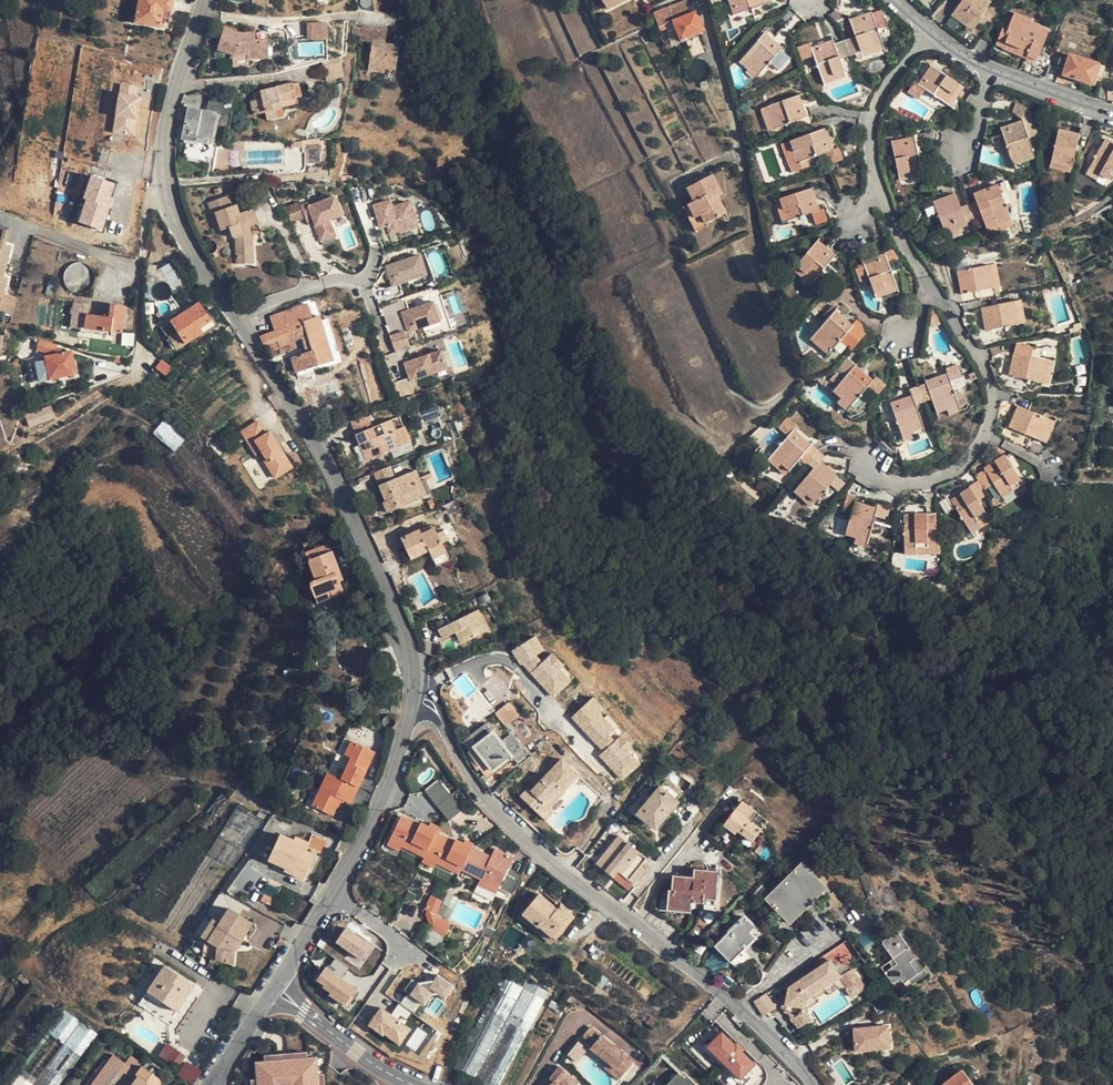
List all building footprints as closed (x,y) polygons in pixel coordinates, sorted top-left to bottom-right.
[(135,21),(160,27),(162,17),(163,9),(171,11),(173,0),(139,0),(135,21)] [(627,0),(616,0),(605,6),(608,12),(628,1),(627,0)] [(666,29),(668,33),(675,30),(680,39),(703,30),(696,13),(692,14),(686,0),(654,14),(661,31),(666,29)] [(739,13),(735,0),(729,0),(733,14),(739,13)] [(739,13),(769,2),(768,0),(735,0),(739,13)] [(969,27),(977,15),(979,17),(990,2),(987,0),(964,0),(953,16),(969,27)] [(162,17),(169,18),(171,11),(163,9),(162,17)] [(850,19),(856,36),(861,51),(863,56),(885,48),(883,43),(879,32),(871,11),(850,19)] [(1040,25),(1032,23),(1033,20),(1015,13),(1008,31),(1003,29),(997,44),(1003,48),(1028,58),(1027,60),(1036,63),(1049,31),(1039,27),(1040,25)] [(982,19),(979,17),(977,15),(969,27),(974,30),(982,19)] [(360,34),(371,36),(375,35),(385,37),(386,23),(362,20),(360,34)] [(308,21),(308,39),(329,38),(329,21),(308,21)] [(254,30),(245,31),(246,36),(239,37),(240,32),(222,28),(219,40),(217,48),(233,52),(247,51),(248,56),(269,54),(267,37),(255,38),(254,30)] [(889,28),(879,32),(883,43),(893,40),(893,39),(889,28)] [(675,30),(668,33),(661,36),(667,50),(681,44),(680,39),(675,30)] [(765,33),(744,58),(760,72),(782,47),(765,33)] [(369,63),(384,64),(384,59),(396,61),(399,38),(385,37),(375,35),(371,36),(369,63)] [(850,55),(861,51),(856,36),(845,40),(850,55)] [(832,40),(811,47),(815,59),(824,83),(846,76),(840,59),(834,44),(832,40)] [(845,40),(834,44),(840,59),(850,55),(845,40)] [(805,63),(815,59),(811,47),(809,43),(799,48),(805,63)] [(1095,75),(1099,65),(1070,55),(1063,75),(1092,85),(1095,75)] [(340,66),(338,57),(322,61),(324,70),(340,66)] [(756,76),(760,72),(744,58),(740,62),(756,76)] [(931,65),(918,84),(925,89),(946,103),(948,100),(959,85),(931,65)] [(1107,67),(1099,65),(1095,75),(1103,78),(1107,67)] [(343,74),(340,66),(324,70),(326,79),(343,74)] [(918,99),(925,89),(918,84),(915,81),(907,92),(918,99)] [(119,83),(115,133),(138,135),(142,85),(119,83)] [(283,114),(281,110),(280,102),(300,96),(297,83),(260,91),(261,92),(255,94),(256,101),(251,102),(254,114),(265,111),(267,118),(283,114)] [(963,87),(959,85),(948,100),(946,103),(950,106),(963,87)] [(229,93),(220,91),(219,93),(211,91),(208,104),(227,108),(229,93)] [(798,95),(766,107),(774,128),(806,117),(798,95)] [(302,105),(300,96),(280,102),(281,110),(302,105)] [(768,130),(774,128),(766,107),(761,109),(762,111),(768,130)] [(226,127),(229,117),(189,109),(183,138),(186,139),(185,143),(187,143),(185,156),(211,162),(215,140),(214,140),(210,139),(213,125),(217,125),(226,127)] [(1001,127),(1011,159),(1029,153),(1033,152),(1023,120),(1001,127)] [(821,129),(794,139),(801,156),(802,160),(823,153),(833,149),(826,128),(821,129)] [(1058,130),(1051,161),(1053,162),(1071,166),(1079,134),(1058,130)] [(892,140),(899,174),(918,170),(921,169),(914,136),(892,140)] [(306,138),(307,163),(322,163),(322,138),(306,138)] [(796,162),(802,160),(801,156),(794,139),(790,141),(796,162)] [(1089,167),(1100,173),(1109,179),(1112,172),(1112,144),(1105,139),(1089,167)] [(226,172),(230,151),(217,148),(212,175),(226,172)] [(837,148),(833,149),(823,153),(826,164),(839,159),(841,158),(837,148)] [(1034,156),(1033,152),(1029,153),(1011,159),(1012,163),(1015,162),(1034,156)] [(1070,170),(1071,166),(1053,162),(1051,161),(1050,166),(1070,170)] [(1097,178),(1100,173),(1089,167),(1087,172),(1097,178)] [(922,174),(921,169),(918,170),(899,174),(900,179),(922,174)] [(104,229),(118,182),(92,174),(78,222),(104,229)] [(711,199),(715,197),(720,194),(709,174),(685,188),(692,200),(686,204),(687,206),(694,217),(699,214),(705,223),(724,212),(717,201),(715,202),(714,203),(711,199)] [(996,182),(998,185),(1001,193),(1012,189),(1007,178),(996,182)] [(1001,193),(998,185),(974,194),(986,227),(991,226),(1006,220),(1010,218),(1001,193)] [(779,198),(787,219),(819,210),(811,188),(795,193),(779,198)] [(934,202),(945,232),(956,228),(958,227),(966,224),(955,194),(934,202)] [(411,221),(406,207),(409,206),(406,196),(393,201),(389,202),(386,196),(370,201),(375,217),(378,216),(380,222),(384,221),(387,229),(411,221)] [(782,221),(787,219),(779,198),(775,200),(782,221)] [(216,216),(223,233),(229,230),(233,238),(237,240),(238,267),(255,266),(252,229),(250,228),(245,214),(240,216),(237,207),(232,209),(228,200),(227,199),(210,205),(209,206),(213,217),(216,216)] [(300,205),(285,211),(290,222),(304,216),(310,214),(313,221),(315,224),(313,225),(320,241),(334,235),(329,223),(334,221),(332,214),(340,211),(335,199),(323,203),(322,200),(302,208),(300,205)] [(706,226),(705,223),(699,214),(694,217),(687,206),(686,204),(685,204),(681,206),(695,232),(706,226)] [(414,220),(409,206),(406,207),(411,221),(414,220)] [(340,211),(332,214),(334,221),(343,218),(340,211)] [(310,214),(304,216),(307,223),(313,221),(310,214)] [(1012,224),(1010,218),(1006,220),(991,226),(986,227),(988,233),(1009,225),(1012,224)] [(1064,236),(1066,239),(1090,222),(1089,220),(1064,236)] [(959,231),(958,227),(956,228),(945,232),(947,236),(959,231)] [(334,235),(320,241),(321,244),(336,238),(334,235)] [(817,240),(797,265),(799,267),(814,279),(834,255),(817,240)] [(3,276),(11,246),(0,243),(0,275),(3,276)] [(388,274),(391,282),(418,273),(415,263),(422,261),(419,251),(384,262),(386,268),(388,274)] [(863,261),(875,292),(896,284),(885,254),(863,261)] [(174,261),(162,268),(173,286),(185,279),(174,261)] [(422,261),(415,263),(418,273),(425,271),(422,261)] [(996,263),(989,264),(994,287),(1000,286),(996,263)] [(963,293),(994,287),(989,264),(958,270),(963,293)] [(810,283),(814,279),(799,267),(797,265),(793,269),(810,283)] [(167,282),(168,283),(163,272),(146,271),(145,299),(161,301),(157,299),(155,298),(154,296),(153,294),(152,291),(154,286),(157,283),(159,282),(162,281),(167,282)] [(0,275),(0,306),(3,294),(8,278),(3,276),(0,275)] [(898,290),(896,284),(875,292),(877,297),(898,290)] [(464,290),(445,295),(453,324),(472,318),(464,290)] [(7,296),(3,311),(13,313),(17,298),(7,296)] [(435,296),(430,298),(437,318),(441,316),(435,296)] [(404,318),(407,328),(437,318),(430,298),(403,307),(407,317),(404,318)] [(1021,299),(1015,300),(1018,318),(1019,323),(1025,322),(1021,299)] [(987,329),(1019,323),(1018,318),(1015,300),(982,307),(987,329)] [(75,302),(71,326),(81,328),(80,332),(86,332),(86,328),(111,331),(122,333),(125,307),(111,305),(109,318),(86,315),(88,303),(75,302)] [(178,331),(168,337),(176,349),(213,325),(199,302),(171,320),(178,331)] [(319,316),(315,317),(310,318),(306,305),(270,316),(275,331),(260,335),(263,346),(268,345),(270,350),(279,348),(278,344),(301,337),(306,353),(290,358),(295,372),(333,361),(319,316)] [(835,311),(814,335),(817,338),(831,349),(853,325),(835,311)] [(171,320),(162,326),(168,337),(178,331),(171,320)] [(404,327),(389,332),(395,347),(409,342),(404,327)] [(135,345),(136,332),(124,332),(123,344),(135,345)] [(0,335),(0,344),(9,345),(10,336),(8,336),(4,335),(0,335)] [(827,353),(831,349),(817,338),(814,335),(810,339),(812,340),(814,342),(825,351),(827,353)] [(57,345),(31,337),(31,338),(33,339),(35,341),(36,344),(37,349),(55,354),(56,351),(57,345)] [(403,400),(416,394),(410,377),(448,363),(441,345),(403,358),(409,374),(395,378),(403,400)] [(33,382),(76,373),(71,351),(62,353),(61,350),(56,351),(55,354),(55,355),(45,357),(46,360),(29,363),(33,382)] [(1009,374),(1032,380),(1044,373),(1048,360),(1015,352),(1009,374)] [(838,370),(846,376),(856,365),(848,358),(838,370)] [(1054,361),(1048,360),(1044,373),(1046,372),(1052,368),(1054,361)] [(945,367),(947,373),(949,381),(960,377),(955,364),(945,367)] [(856,365),(846,376),(834,390),(842,398),(851,405),(873,380),(856,365)] [(1050,376),(1052,368),(1046,372),(1044,373),(1041,382),(1050,376)] [(958,404),(949,381),(947,373),(926,380),(927,383),(931,396),(932,399),(937,412),(948,408),(958,404)] [(1032,380),(1041,382),(1044,373),(1032,380)] [(924,402),(932,399),(931,396),(927,383),(918,386),(924,402)] [(910,390),(912,395),(915,405),(924,402),(918,386),(910,389),(910,390)] [(915,405),(912,395),(891,403),(901,433),(912,429),(923,426),(915,405)] [(847,409),(851,405),(842,398),(838,402),(847,409)] [(31,426),(57,417),(52,404),(27,413),(31,426)] [(960,410),(958,404),(948,408),(949,414),(960,410)] [(1019,405),(1010,427),(1032,436),(1041,440),(1050,419),(1019,405)] [(365,415),(351,422),(356,434),(355,435),(360,446),(365,443),(371,458),(402,445),(396,431),(398,430),(393,419),(371,428),(365,415)] [(1056,421),(1050,419),(1041,440),(1047,443),(1056,421)] [(270,432),(266,434),(258,422),(243,431),(257,454),(260,452),(275,476),(290,466),(270,432)] [(396,431),(402,445),(410,441),(404,427),(398,430),(396,431)] [(1027,448),(1032,436),(1010,427),(1006,436),(1027,448)] [(772,455),(781,463),(788,470),(811,444),(794,429),(772,455)] [(915,435),(912,429),(901,433),(904,440),(915,435)] [(365,443),(360,446),(366,460),(371,458),(365,443)] [(777,467),(781,463),(772,455),(768,459),(777,467)] [(985,469),(994,484),(1004,498),(1024,484),(1006,456),(985,469)] [(832,482),(837,477),(837,476),(820,461),(798,487),(807,494),(815,502),(827,488),(829,487),(832,482)] [(388,466),(373,473),(385,501),(383,502),(387,512),(422,497),(417,483),(419,482),(418,480),(414,469),(393,478),(388,466)] [(975,475),(979,483),(984,490),(994,484),(985,469),(975,475)] [(838,477),(837,477),(832,482),(829,487),(827,488),(836,495),(846,483),(838,477)] [(417,483),(422,497),(429,494),(423,478),(418,480),(419,482),(417,483)] [(984,490),(979,483),(971,488),(978,499),(986,495),(984,490)] [(1028,490),(1024,484),(1004,498),(1007,503),(1028,490)] [(802,498),(807,494),(798,487),(794,491),(802,498)] [(978,499),(971,488),(952,500),(972,532),(992,520),(978,499)] [(842,510),(852,512),(855,502),(856,498),(845,495),(842,510)] [(387,512),(383,502),(375,505),(379,515),(387,512)] [(877,509),(855,502),(852,512),(846,534),(856,537),(867,541),(877,509)] [(878,505),(878,517),(889,517),(889,505),(878,505)] [(930,552),(929,528),(929,515),(905,515),(906,553),(930,552)] [(936,515),(929,515),(929,528),(936,528),(937,527),(936,515)] [(441,544),(436,533),(433,526),(420,532),(419,530),(400,539),(410,558),(441,544)] [(865,546),(867,541),(856,537),(854,543),(865,546)] [(329,544),(305,553),(316,580),(310,582),(317,602),(342,592),(338,580),(342,578),(329,544)] [(460,629),(466,640),(468,639),(487,630),(476,609),(438,629),(443,638),(456,631),(460,629)] [(461,643),(466,640),(460,629),(456,631),(461,643)] [(537,654),(545,649),(537,635),(515,650),(523,663),(554,696),(573,680),(561,668),(565,664),(553,652),(544,661),(537,654)] [(479,722),(493,711),(477,692),(464,703),(479,722)] [(601,713),(605,709),(595,697),(574,717),(605,751),(601,754),(624,780),(642,763),(631,751),(635,748),(623,735),(616,741),(610,734),(615,729),(601,713)] [(400,699),(391,699),(391,712),(400,711),(400,699)] [(497,713),(507,725),(520,714),(510,702),(497,713)] [(485,776),(501,765),(510,757),(515,763),(517,763),(527,755),(516,739),(511,734),(500,743),(486,725),(471,736),(477,744),(467,752),(485,776)] [(351,758),(341,779),(358,787),(374,751),(352,740),(345,755),(351,758)] [(514,765),(515,763),(510,757),(501,765),(505,772),(514,765)] [(567,793),(567,792),(582,777),(566,761),(550,776),(550,775),(543,782),(546,785),(542,788),(540,785),(534,791),(531,789),(523,797),(538,813),(546,805),(551,810),(567,793)] [(341,779),(328,772),(312,806),(332,815),(337,806),(340,799),(343,800),(350,803),(358,787),(341,779)] [(457,804),(455,802),(438,781),(425,792),(444,815),(456,805),(457,804)] [(659,787),(637,814),(655,829),(677,801),(659,787)] [(753,841),(766,825),(768,822),(743,802),(725,825),(737,834),(740,831),(753,841)] [(555,814),(551,810),(546,805),(538,813),(547,821),(555,814)] [(253,825),(261,829),(265,820),(257,816),(253,825)] [(401,817),(390,840),(401,846),(424,857),(436,834),(437,831),(420,823),(419,825),(401,817)] [(293,840),(279,833),(267,860),(285,867),(284,870),(303,878),(316,850),(305,845),(307,842),(294,836),(293,840)] [(454,843),(436,834),(424,857),(434,862),(435,863),(440,865),(458,875),(461,869),(471,848),(455,840),(454,843)] [(617,872),(632,884),(645,870),(640,867),(647,859),(620,836),(597,864),(612,877),(617,872)] [(398,850),(401,846),(390,840),(387,845),(398,850)] [(496,859),(491,857),(471,848),(461,869),(481,879),(499,888),(513,859),(500,853),(496,859)] [(494,850),(491,857),(496,859),(500,853),(494,850)] [(434,868),(435,863),(434,862),(424,857),(422,862),(423,863),(434,868)] [(826,889),(825,887),(804,864),(768,900),(791,923),(823,891),(826,889)] [(714,904),(715,900),(718,874),(697,871),(696,880),(675,878),(672,906),(694,909),(695,902),(714,904)] [(628,890),(632,884),(617,872),(612,877),(628,890)] [(496,894),(499,888),(481,879),(478,884),(496,894)] [(435,886),(430,896),(441,902),(446,892),(435,886)] [(226,891),(220,901),(227,906),(228,904),(239,911),(244,903),(226,891)] [(541,928),(554,939),(575,915),(563,905),(559,909),(542,895),(524,916),(540,930),(541,928)] [(441,902),(430,896),(428,899),(422,910),(425,911),(424,913),(427,924),(432,927),(430,930),(444,938),(450,926),(435,919),(434,915),(441,902)] [(220,923),(217,921),(205,939),(217,947),(216,959),(232,964),(233,951),(237,945),(234,943),(237,938),(240,940),(252,922),(229,908),(220,923)] [(274,951),(285,921),(259,912),(248,942),(274,951)] [(731,963),(756,938),(751,933),(756,927),(745,917),(715,947),(731,963)] [(215,920),(203,938),(205,939),(217,921),(215,920)] [(373,944),(348,926),(337,941),(362,959),(373,944)] [(761,933),(756,927),(751,933),(756,938),(761,933)] [(900,994),(919,981),(921,980),(910,963),(914,960),(907,950),(909,948),(900,933),(883,944),(897,965),(886,972),(900,994)] [(194,985),(164,965),(147,991),(172,1008),(180,997),(184,999),(194,985)] [(361,989),(327,965),(317,981),(333,992),(332,994),(349,1006),(361,989)] [(420,983),(414,979),(406,989),(426,1004),(434,992),(439,992),(447,997),(456,985),(439,973),(435,981),(420,983)] [(528,979),(525,985),(501,974),(457,1070),(490,1084),(503,1084),(548,989),(528,979)] [(802,1011),(806,1012),(808,1005),(819,998),(817,994),(828,988),(830,992),(841,986),(848,988),(850,981),(843,975),(841,974),(840,977),(806,996),(802,1011)] [(199,982),(191,994),(197,998),(205,987),(199,982)] [(768,993),(757,1000),(767,1015),(778,1008),(768,993)] [(893,1005),(885,994),(870,1002),(877,1014),(893,1005)] [(180,997),(172,1008),(176,1011),(184,999),(180,997)] [(413,1027),(382,1005),(369,1024),(384,1035),(386,1033),(401,1044),(413,1027)] [(395,1013),(413,1026),(417,1020),(400,1007),(395,1013)] [(64,1009),(19,1069),(35,1081),(81,1021),(64,1009)] [(793,1018),(797,1024),(809,1017),(806,1012),(802,1011),(798,1010),(795,1012),(792,1012),(791,1016),(792,1019),(793,1018)] [(35,1081),(40,1084),(58,1084),(97,1034),(81,1021),(35,1081)] [(892,1049),(889,1026),(855,1030),(857,1052),(892,1049)] [(582,1038),(592,1047),(599,1052),(600,1054),(598,1057),(607,1065),(615,1072),(612,1076),(618,1081),(632,1065),(589,1029),(582,1038)] [(713,1042),(707,1048),(740,1080),(747,1074),(755,1065),(742,1053),(745,1050),(737,1043),(735,1045),(722,1033),(713,1042)] [(740,1080),(707,1048),(713,1042),(708,1037),(700,1046),(714,1060),(715,1059),(730,1073),(729,1074),(740,1084),(745,1084),(752,1079),(747,1074),(740,1080)] [(166,1043),(160,1057),(184,1066),(189,1052),(166,1043)] [(577,1044),(566,1057),(575,1064),(586,1051),(577,1044)] [(589,1050),(598,1057),(600,1054),(599,1052),(592,1047),(590,1048),(589,1050)] [(89,1084),(127,1084),(136,1072),(112,1054),(89,1084)] [(256,1060),(258,1084),(321,1084),(319,1055),(256,1060)] [(186,1060),(180,1074),(197,1083),(204,1069),(186,1060)] [(604,1069),(612,1076),(615,1072),(607,1065),(604,1069)] [(136,1074),(138,1076),(131,1084),(157,1084),(160,1080),(142,1066),(136,1074)] [(7,1084),(32,1084),(35,1081),(19,1069),(7,1084)] [(577,1084),(559,1069),(549,1082),(552,1084),(551,1084),(577,1084)] [(962,1071),(945,1084),(974,1084),(962,1071)] [(684,1079),(678,1073),(675,1077),(671,1080),(667,1084),(690,1084),(684,1079)] [(687,1076),(684,1079),(690,1084),(695,1084),(687,1076)]
